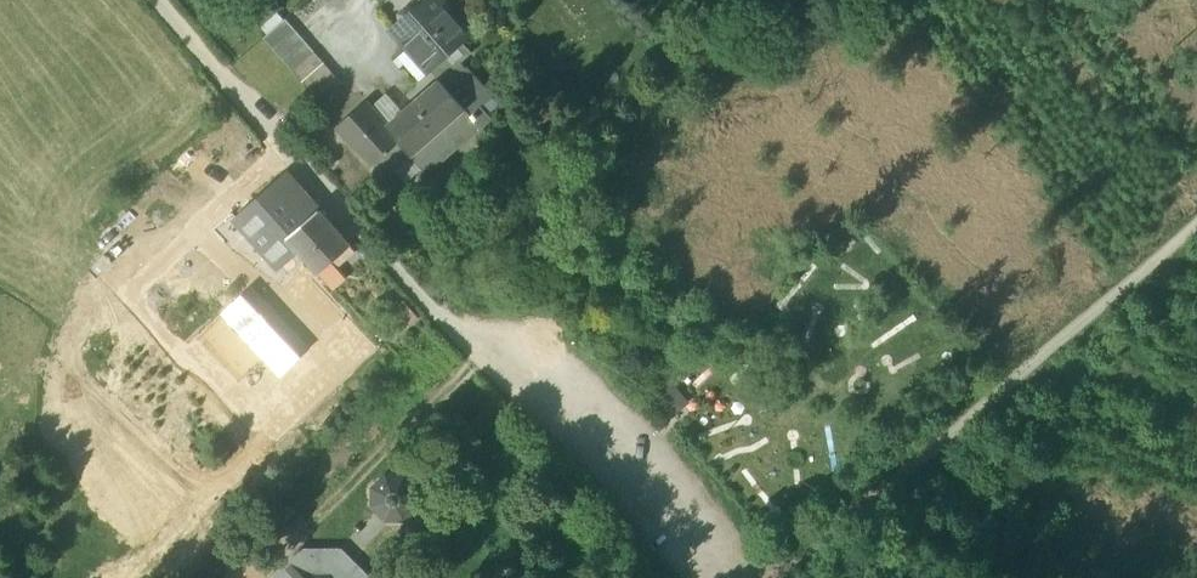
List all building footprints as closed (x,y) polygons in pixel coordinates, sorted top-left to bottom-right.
[(276,0),(251,0),(243,6),(262,27),(284,8),(276,0)] [(446,76),(472,52),(463,42),(471,36),(439,0),(415,0),(416,6),(392,27),(394,30),(393,34),(401,44),(406,43),(409,47),(431,71),(437,66),(446,76)] [(265,38),(322,104),(344,85),(286,19),(265,38)] [(463,42),(472,52),(479,46),(471,36),(463,42)] [(419,81),(431,71),(409,47),(393,61),(400,69),(405,65),(419,81)] [(465,109),(471,117),(482,107),(492,98),(465,66),(444,85),(465,109)] [(403,112),(388,125),(387,126),(400,141),(412,155),(465,109),(444,85),(439,80),(403,112)] [(386,93),(371,106),(388,125),(403,112),(386,93)] [(372,165),(400,141),(387,126),(388,125),(371,106),(366,101),(338,126),(372,165)] [(490,115),(482,107),(471,117),(479,125),(490,115)] [(465,109),(412,155),(426,172),(479,125),(471,117),(465,109)] [(322,208),(288,170),(254,200),(287,237),(319,208),(320,210),(322,208)] [(300,251),(287,237),(254,200),(233,220),(278,270),(300,251)] [(300,251),(319,273),(332,261),(351,245),(320,210),(319,208),(287,237),(300,251)] [(332,261),(339,269),(357,252),(351,245),(332,261)] [(332,261),(319,273),(335,290),(347,278),(339,269),(332,261)] [(291,329),(251,287),(245,294),(284,336),(291,329)] [(245,294),(225,312),(282,373),(309,348),(291,329),(284,336),(245,294)] [(642,395),(650,404),(672,384),(665,375),(642,395)] [(650,404),(665,421),(691,397),(676,380),(672,384),(650,404)] [(388,479),(403,479),(405,474),(385,474),(372,488),(372,508),(386,521),(388,517),(377,505),(377,490),(388,479)] [(405,474),(403,479),(414,490),(414,506),(403,517),(388,517),(386,521),(405,522),(419,508),(419,488),(405,474)] [(388,517),(403,517),(414,506),(414,490),(403,479),(388,479),(377,490),(377,505),(388,517)] [(341,553),(342,548),(301,548),(272,577),(278,577),(303,553),(341,553)] [(342,548),(341,553),(365,577),(374,577),(342,548)] [(341,553),(303,553),(278,577),(365,577),(341,553)]
